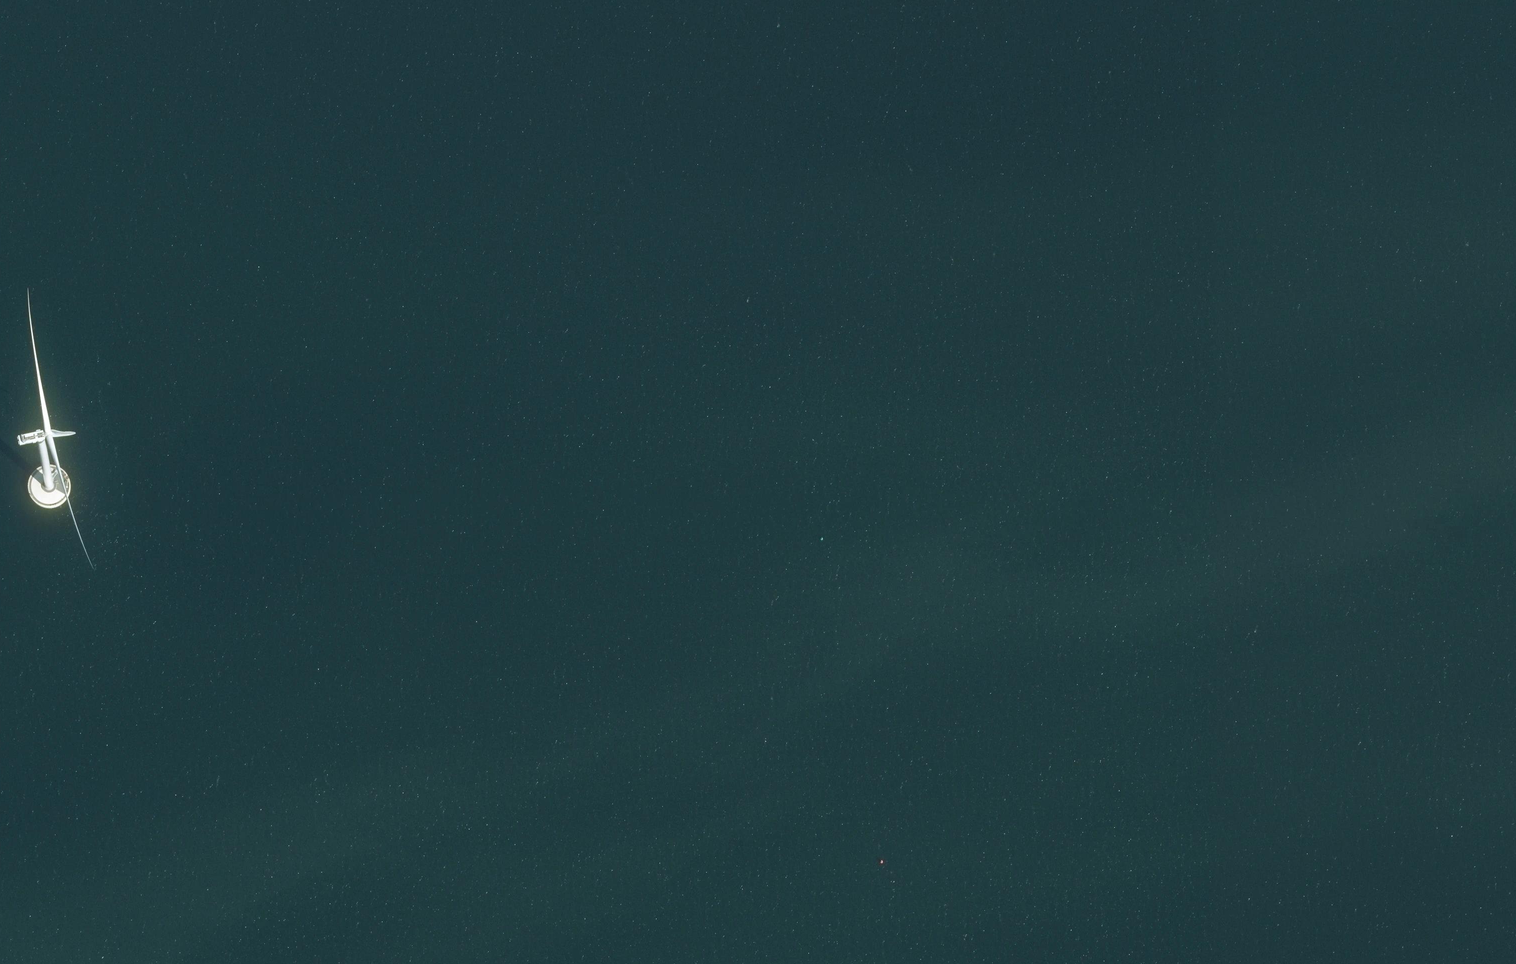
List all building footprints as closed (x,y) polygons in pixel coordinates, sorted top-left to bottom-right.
[(53,488),(53,487),(53,486),(52,486),(52,485),(51,485),(50,484),(49,484),(48,484),(47,484),(47,485),(46,485),(46,486),(45,486),(45,487),(45,488),(45,489),(45,490),(46,491),(46,492),(47,492),(48,493),(49,493),(50,493),(50,492),(51,492),(52,492),(52,491),(53,490),(53,489),(53,488)]
